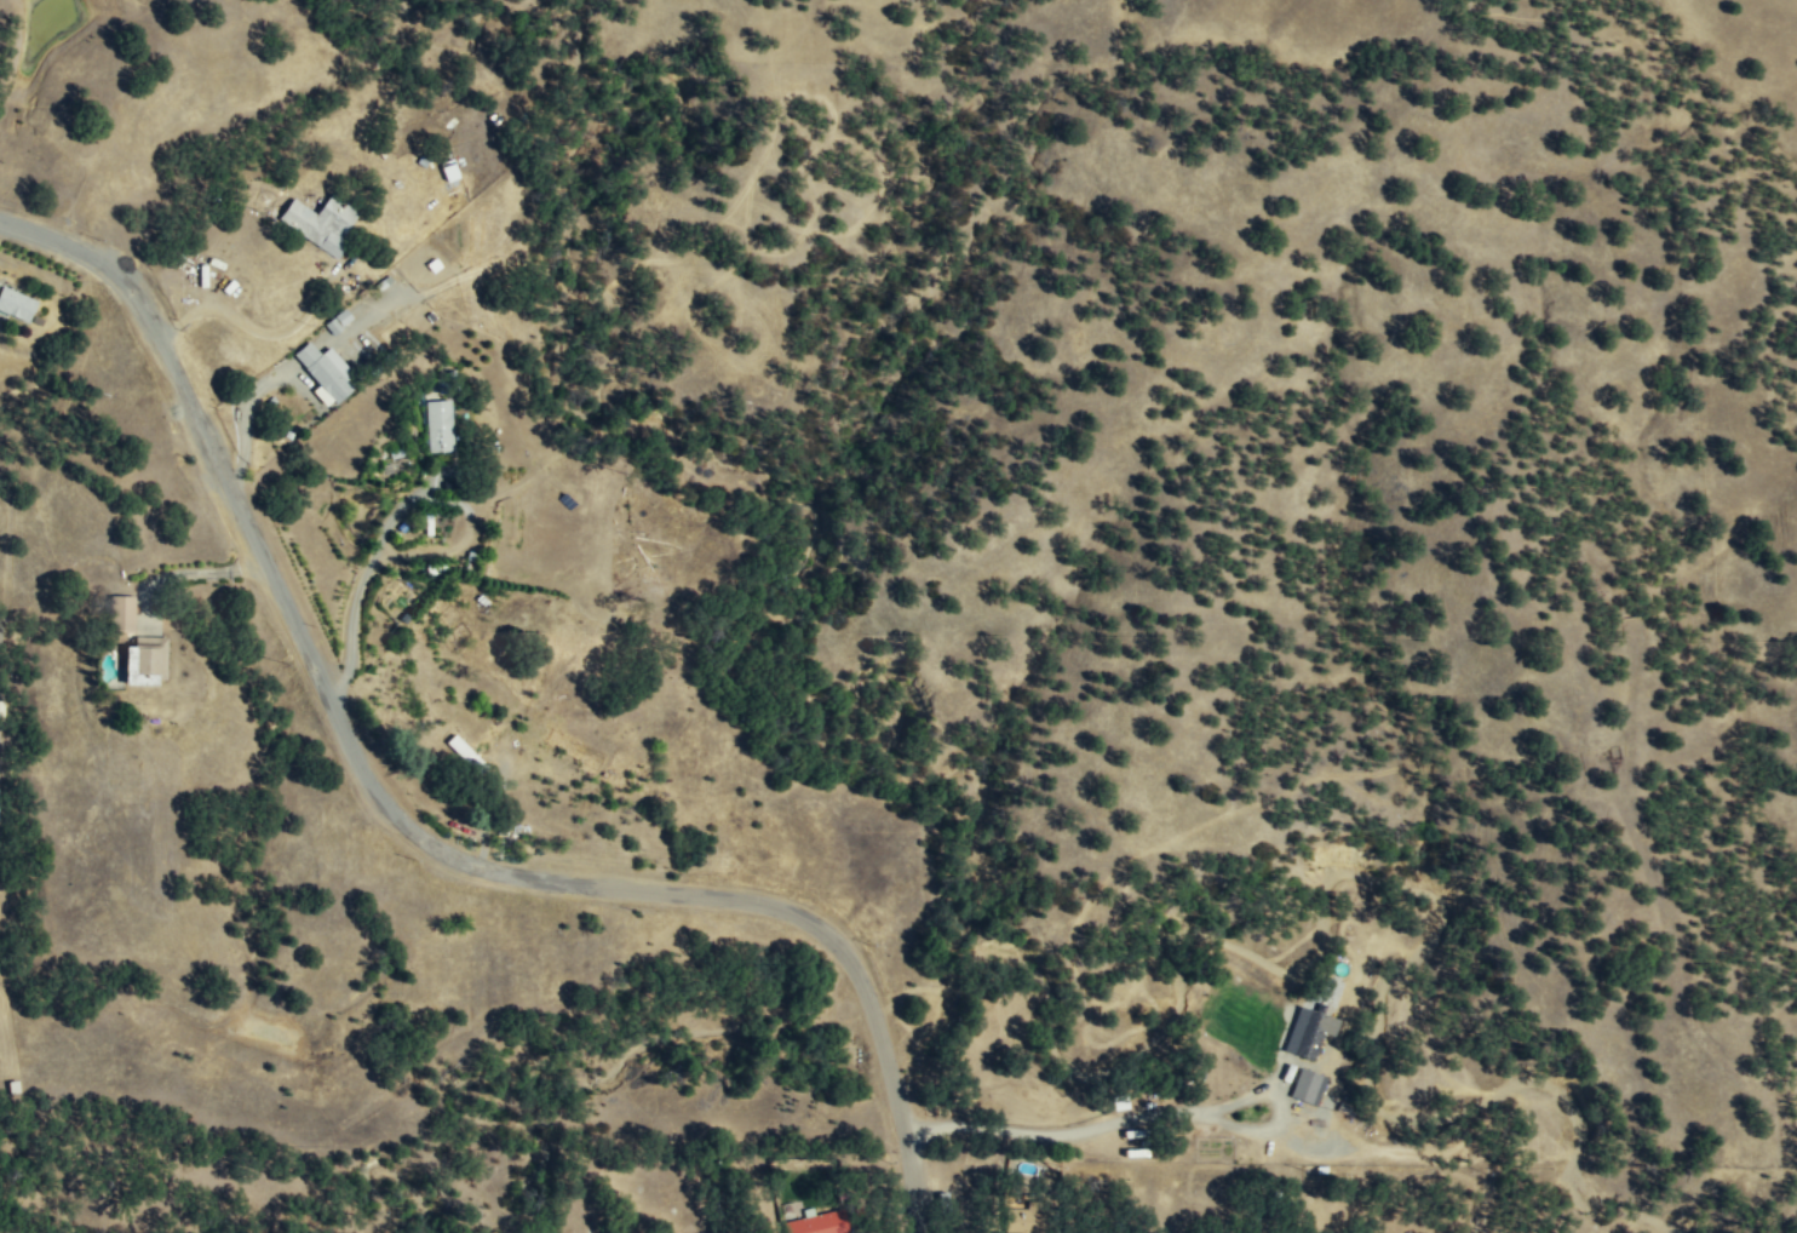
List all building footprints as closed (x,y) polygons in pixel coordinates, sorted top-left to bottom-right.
[(459,177),(454,161),(441,165),(446,181),(459,177)] [(293,197),(278,219),(336,260),(348,242),(341,237),(358,212),(331,193),(316,214),(293,197)] [(0,284),(0,312),(27,323),(37,299),(0,284)] [(323,324),(332,335),(352,318),(344,307),(323,324)] [(330,346),(320,354),(309,341),(293,353),(319,385),(313,390),(327,408),(353,387),(346,379),(353,374),(330,346)] [(428,451),(453,451),(451,400),(426,401),(428,451)] [(135,595),(114,595),(114,631),(134,631),(135,595)] [(127,646),(125,684),(160,685),(161,658),(167,658),(167,637),(136,636),(135,646),(127,646)] [(447,742),(474,770),(483,762),(456,734),(447,742)] [(1340,1019),(1299,1006),(1285,1051),(1315,1061),(1324,1033),(1334,1036),(1340,1019)] [(1317,1106),(1327,1077),(1301,1067),(1290,1096),(1317,1106)] [(844,1209),(784,1222),(787,1232),(849,1232),(844,1209)]
